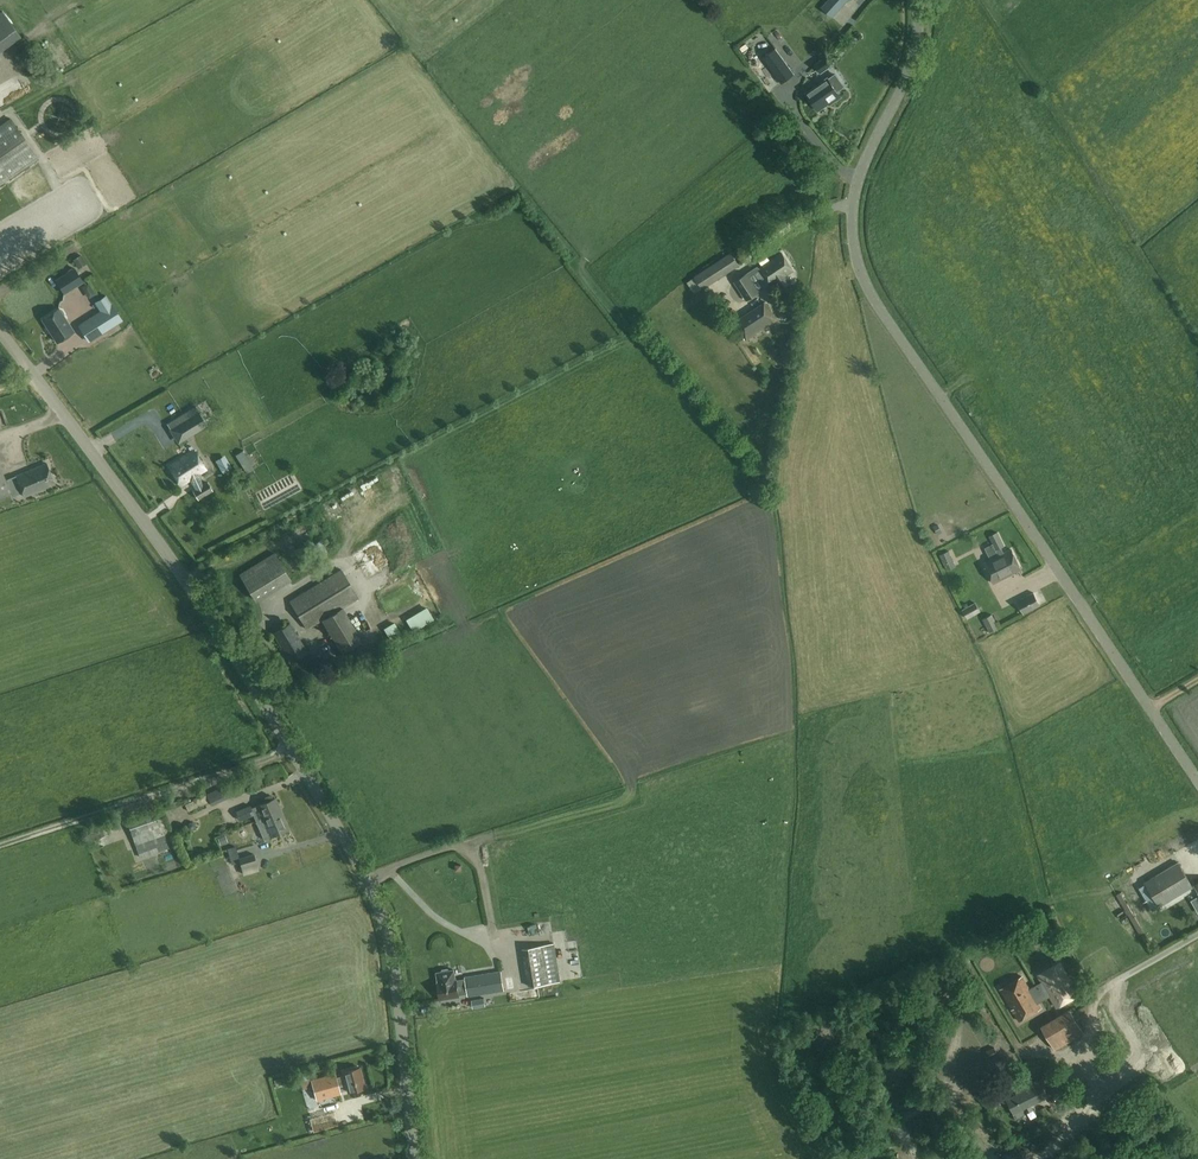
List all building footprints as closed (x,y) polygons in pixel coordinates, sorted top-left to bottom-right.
[(822,7),(832,16),(847,0),(828,0),(822,7)] [(21,35),(2,10),(0,12),(0,51),(21,35)] [(775,49),(763,58),(781,83),(794,74),(775,49)] [(830,66),(825,58),(815,65),(821,72),(830,66)] [(829,103),(830,104),(841,96),(837,91),(843,86),(835,74),(828,79),(827,78),(806,93),(818,111),(829,103)] [(11,118),(0,125),(0,184),(38,157),(11,118)] [(761,269),(758,271),(755,273),(764,287),(770,282),(772,285),(777,281),(782,288),(790,283),(785,276),(793,270),(782,252),(760,267),(761,269)] [(695,278),(689,282),(696,292),(702,287),(703,289),(738,265),(731,253),(695,277),(695,278)] [(73,259),(79,268),(87,263),(81,254),(73,259)] [(64,293),(83,281),(75,268),(73,269),(72,268),(68,270),(68,272),(56,280),(64,293)] [(747,300),(759,292),(747,274),(735,282),(747,300)] [(100,311),(79,325),(89,341),(122,320),(106,295),(95,302),(100,311)] [(748,340),(778,319),(766,302),(736,322),(748,340)] [(42,319),(57,342),(73,331),(64,316),(64,314),(62,310),(59,310),(59,308),(42,319)] [(206,424),(195,407),(168,424),(178,441),(206,424)] [(194,450),(169,465),(181,485),(189,479),(196,489),(202,485),(199,473),(206,469),(194,450)] [(243,450),(236,455),(247,473),(249,476),(255,472),(253,469),(254,469),(243,450)] [(224,455),(215,461),(223,473),(232,467),(224,455)] [(6,479),(0,464),(0,498),(11,493),(12,496),(19,493),(16,487),(20,485),(24,495),(55,483),(46,463),(16,475),(16,474),(6,479)] [(209,485),(207,482),(202,485),(196,489),(193,491),(198,499),(212,490),(210,487),(211,487),(210,485),(209,485)] [(304,540),(323,532),(318,519),(299,528),(304,540)] [(997,550),(1002,547),(1005,546),(997,532),(990,536),(993,543),(997,550)] [(1005,553),(1002,547),(997,550),(996,550),(999,555),(985,563),(984,563),(994,583),(1022,569),(1012,549),(1005,553)] [(948,570),(956,566),(949,552),(940,556),(948,570)] [(274,553),(240,574),(255,599),(290,578),(274,553)] [(359,598),(341,570),(290,601),(307,629),(322,620),(342,653),(363,640),(343,607),(359,598)] [(1024,614),(1040,605),(1033,592),(1017,601),(1024,614)] [(967,618),(980,611),(975,603),(962,610),(967,618)] [(427,607),(406,619),(413,631),(434,619),(427,607)] [(982,619),(988,632),(997,627),(991,615),(982,619)] [(401,634),(394,622),(384,628),(391,640),(401,634)] [(291,661),(292,661),(307,651),(290,623),(274,633),(291,661)] [(206,794),(210,800),(212,805),(229,796),(224,785),(206,794)] [(265,799),(266,801),(251,808),(250,805),(236,811),(240,820),(253,814),(255,821),(280,810),(275,797),(273,798),(272,796),(270,795),(265,797),(265,799)] [(162,808),(126,820),(138,856),(174,844),(162,808)] [(280,810),(255,821),(263,839),(270,836),(288,829),(280,810)] [(93,839),(103,835),(99,821),(88,825),(93,839)] [(218,837),(220,844),(226,842),(224,835),(218,837)] [(240,862),(239,858),(236,847),(228,849),(232,864),(240,862)] [(239,858),(240,862),(242,867),(257,863),(254,854),(239,858)] [(1159,907),(1192,887),(1178,862),(1145,882),(1159,907)] [(259,870),(257,863),(242,867),(242,868),(244,874),(259,870)] [(552,983),(546,945),(523,949),(529,986),(552,983)] [(1057,1008),(1078,995),(1059,963),(1038,976),(1041,982),(1035,986),(1041,995),(1047,992),(1057,1008)] [(459,996),(459,995),(467,993),(467,996),(503,990),(500,971),(464,977),(464,978),(456,980),(456,979),(455,979),(453,970),(449,970),(448,969),(447,968),(442,969),(441,970),(441,972),(437,972),(438,982),(437,982),(440,999),(459,996)] [(1000,990),(1019,1021),(1041,1009),(1035,999),(1041,995),(1035,986),(1029,989),(1022,977),(1000,990)] [(485,1006),(483,998),(476,999),(478,1007),(485,1006)] [(1084,1033),(1080,1027),(1071,1012),(1043,1029),(1055,1050),(1084,1033)] [(986,1059),(994,1055),(991,1049),(983,1052),(986,1059)] [(906,1076),(905,1073),(903,1074),(902,1064),(883,1066),(885,1079),(903,1077),(906,1076)] [(344,1075),(336,1077),(335,1074),(311,1080),(317,1099),(340,1093),(338,1086),(346,1084),(348,1091),(365,1087),(359,1067),(343,1071),(344,1075)] [(303,1088),(311,1086),(308,1074),(299,1076),(303,1088)] [(1026,1089),(1016,1093),(1006,1098),(1013,1112),(1012,1113),(1015,1118),(1024,1113),(1022,1109),(1026,1106),(1028,1111),(1032,1109),(1030,1104),(1047,1096),(1039,1079),(1025,1086),(1026,1089)]
